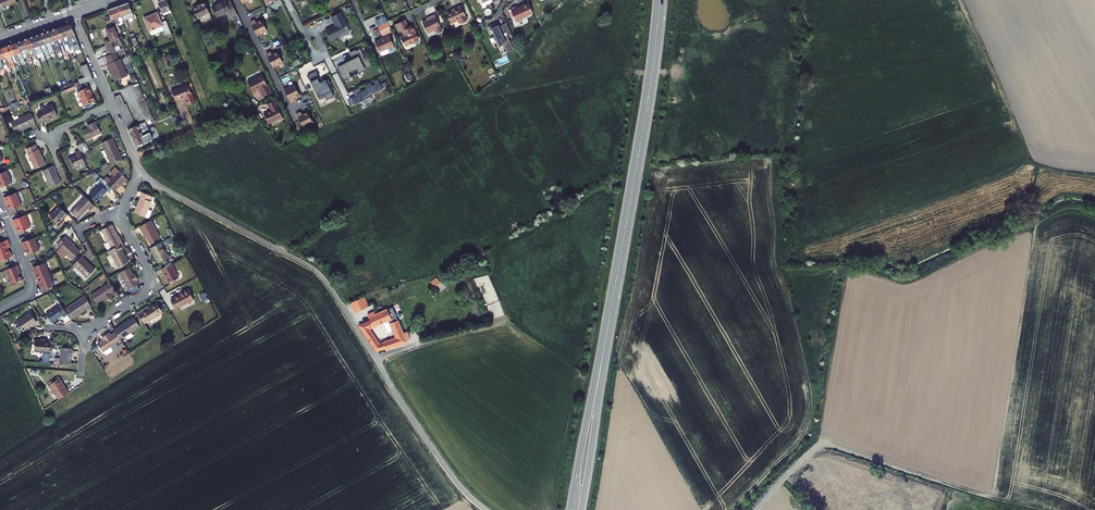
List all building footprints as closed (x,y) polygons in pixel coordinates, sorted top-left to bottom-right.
[(171,12),(166,0),(163,0),(158,2),(164,15),(171,12)] [(231,1),(226,3),(226,1),(212,7),(217,17),(226,13),(229,18),(233,16),(237,25),(241,23),(231,1)] [(126,19),(134,16),(129,2),(118,6),(122,16),(127,28),(129,27),(126,19)] [(529,14),(533,13),(528,2),(521,5),(517,7),(517,5),(510,8),(516,21),(517,21),(519,21),(521,20),(522,19),(529,16),(529,14)] [(192,7),(198,19),(210,13),(205,3),(201,5),(201,4),(192,7)] [(446,13),(451,23),(458,20),(459,23),(467,19),(460,5),(454,8),(454,9),(446,13)] [(122,16),(118,6),(108,10),(112,20),(114,26),(117,33),(120,32),(118,27),(117,25),(119,24),(116,18),(122,16)] [(334,26),(326,30),(331,40),(339,36),(340,37),(350,32),(340,12),(332,17),(335,23),(335,22),(336,24),(335,27),(334,26)] [(171,33),(166,20),(161,22),(157,13),(144,18),(149,31),(150,31),(151,34),(153,35),(160,32),(158,28),(162,26),(164,30),(166,36),(171,33)] [(435,15),(429,17),(430,19),(422,22),(427,33),(440,27),(435,15)] [(267,31),(262,20),(256,22),(255,20),(251,22),(257,36),(267,31)] [(409,27),(405,20),(395,24),(398,32),(402,31),(404,35),(401,37),(405,46),(409,44),(412,42),(412,43),(413,42),(413,43),(415,44),(417,43),(418,40),(419,40),(415,31),(412,25),(409,27)] [(379,27),(382,34),(391,30),(387,23),(379,27)] [(511,35),(506,23),(499,26),(498,24),(496,26),(495,23),(488,26),(492,35),(493,34),(499,45),(503,43),(507,52),(513,49),(508,36),(511,35)] [(69,24),(64,25),(73,48),(74,51),(81,49),(71,24),(69,24)] [(64,25),(58,27),(67,50),(73,48),(64,25)] [(117,33),(114,26),(106,30),(110,38),(111,41),(106,43),(110,54),(115,52),(119,50),(124,48),(122,44),(117,33)] [(52,30),(59,47),(62,46),(64,51),(67,50),(58,27),(52,30)] [(50,42),(54,51),(60,48),(59,47),(52,30),(46,32),(50,42)] [(48,50),(49,53),(54,51),(50,42),(46,32),(41,33),(48,50)] [(40,46),(43,52),(45,51),(47,55),(49,54),(49,53),(48,50),(41,33),(36,35),(40,46)] [(138,44),(133,33),(130,34),(134,45),(138,44)] [(375,42),(380,52),(394,45),(389,34),(383,37),(384,38),(375,42)] [(30,37),(37,55),(43,52),(40,46),(36,35),(30,37)] [(37,55),(30,37),(24,39),(30,57),(37,55)] [(17,42),(24,59),(28,58),(30,62),(32,61),(30,57),(24,39),(17,42)] [(17,42),(12,44),(18,59),(20,59),(23,64),(26,63),(24,59),(17,42)] [(7,45),(14,63),(19,61),(18,59),(12,44),(7,45)] [(7,45),(2,47),(10,67),(15,65),(14,63),(7,45)] [(5,69),(10,67),(2,47),(0,48),(0,58),(4,69),(5,69)] [(345,64),(338,67),(344,80),(366,70),(365,68),(372,64),(367,55),(364,57),(360,49),(356,51),(359,56),(345,63),(345,64)] [(283,62),(278,51),(272,54),(271,52),(267,54),(273,67),(283,62)] [(110,54),(106,56),(109,63),(107,64),(109,69),(111,68),(116,81),(127,76),(120,59),(118,59),(115,52),(110,54)] [(81,66),(85,77),(91,75),(87,64),(81,66)] [(227,76),(236,72),(234,67),(225,71),(227,76)] [(316,71),(308,75),(311,81),(318,78),(322,85),(326,82),(326,81),(326,80),(321,82),(316,71)] [(262,74),(248,81),(253,92),(259,89),(263,96),(271,92),(262,74)] [(318,78),(311,81),(318,97),(324,94),(325,97),(327,100),(334,96),(331,90),(333,90),(330,85),(331,85),(329,79),(326,81),(326,82),(322,85),(318,78)] [(359,88),(353,91),(355,96),(348,99),(351,105),(371,96),(370,95),(382,89),(377,79),(373,81),(375,85),(372,86),(370,83),(364,86),(366,89),(361,92),(359,88)] [(188,84),(172,91),(176,101),(185,98),(188,105),(195,102),(188,84)] [(284,89),(291,103),(295,101),(294,98),(300,95),(294,84),(284,89)] [(50,87),(44,90),(47,96),(53,94),(50,87)] [(84,105),(95,100),(92,94),(91,95),(90,92),(91,92),(89,87),(81,90),(78,92),(84,105)] [(264,114),(269,123),(282,117),(274,100),(267,104),(271,110),(264,114)] [(37,113),(41,122),(51,117),(52,119),(57,116),(52,104),(44,108),(42,106),(40,107),(41,109),(40,110),(40,112),(37,113)] [(313,123),(308,112),(302,114),(301,112),(297,114),(303,128),(313,123)] [(31,113),(11,122),(15,132),(35,123),(31,113)] [(82,131),(86,139),(101,133),(96,122),(90,124),(91,126),(89,128),(82,131)] [(130,135),(148,127),(145,122),(136,126),(128,129),(130,135)] [(130,135),(133,140),(140,137),(141,140),(151,135),(148,127),(130,135)] [(102,143),(111,163),(122,158),(112,138),(102,143)] [(79,150),(80,153),(87,150),(84,143),(83,141),(81,142),(80,142),(76,144),(79,150)] [(28,154),(35,168),(45,163),(39,149),(37,149),(35,144),(26,149),(28,153),(28,154)] [(80,153),(79,150),(75,152),(76,155),(70,158),(75,167),(85,162),(80,153)] [(55,170),(53,166),(43,170),(50,187),(60,182),(55,170)] [(107,183),(115,191),(126,178),(115,167),(110,172),(114,176),(110,179),(107,177),(104,180),(107,183)] [(0,187),(12,183),(7,170),(0,173),(0,186),(0,187)] [(89,194),(98,202),(102,198),(101,197),(107,190),(106,190),(103,186),(99,183),(89,194)] [(6,201),(10,210),(21,205),(16,192),(3,198),(5,202),(6,201)] [(134,212),(148,218),(150,217),(152,211),(148,209),(152,202),(149,201),(149,199),(152,200),(153,197),(151,196),(142,192),(140,197),(141,197),(134,212)] [(85,197),(71,211),(79,218),(88,208),(90,210),(94,205),(85,197)] [(50,216),(58,223),(64,217),(65,217),(68,214),(59,206),(50,216)] [(15,224),(19,232),(30,227),(25,215),(12,220),(14,224),(15,224)] [(151,221),(139,227),(143,235),(145,234),(147,238),(149,243),(160,237),(151,221)] [(117,234),(112,224),(101,230),(107,242),(108,242),(112,249),(123,243),(119,235),(117,236),(117,235),(117,234)] [(68,238),(65,236),(64,237),(58,243),(57,244),(60,247),(59,248),(66,255),(72,260),(73,259),(76,262),(81,257),(78,254),(80,251),(67,239),(68,238)] [(25,246),(28,254),(39,250),(34,237),(22,242),(23,247),(25,246)] [(7,240),(0,243),(0,261),(12,256),(10,251),(9,251),(7,248),(10,247),(7,240)] [(125,248),(123,243),(112,249),(107,251),(110,256),(112,255),(118,268),(127,263),(124,256),(125,256),(122,249),(125,248)] [(161,243),(151,248),(158,263),(169,257),(161,243)] [(66,255),(59,248),(56,252),(57,254),(58,256),(60,254),(64,258),(66,255)] [(95,269),(82,256),(81,257),(76,262),(68,270),(70,272),(75,267),(87,278),(95,269)] [(35,274),(37,279),(50,274),(45,262),(33,267),(36,273),(35,274)] [(162,269),(169,283),(179,278),(171,264),(162,269)] [(19,270),(18,265),(6,270),(12,283),(22,279),(18,270),(19,270)] [(133,274),(129,267),(129,268),(124,270),(120,272),(129,289),(138,284),(136,281),(138,280),(136,275),(134,276),(133,274)] [(37,279),(39,284),(40,283),(43,290),(54,285),(50,274),(37,279)] [(440,282),(437,277),(431,282),(434,287),(440,282)] [(110,282),(91,295),(96,303),(103,299),(106,297),(108,299),(113,295),(111,293),(115,291),(110,282)] [(171,300),(175,308),(179,306),(179,307),(194,299),(188,289),(183,292),(183,293),(174,297),(175,298),(171,300)] [(358,311),(369,306),(364,296),(360,298),(358,295),(352,297),(354,301),(350,303),(355,312),(358,311)] [(68,315),(71,319),(91,306),(85,296),(64,310),(68,315)] [(137,313),(144,323),(147,321),(148,322),(163,312),(158,305),(156,302),(149,307),(142,312),(141,310),(137,313)] [(46,314),(51,322),(62,315),(64,317),(68,315),(64,310),(60,304),(46,314)] [(384,349),(386,349),(389,348),(387,341),(379,344),(369,329),(396,316),(392,307),(387,309),(375,315),(374,312),(367,315),(370,320),(359,325),(376,351),(384,349)] [(184,309),(177,313),(180,318),(186,315),(184,309)] [(37,322),(30,312),(17,321),(24,333),(30,329),(29,327),(37,322)] [(115,332),(120,340),(140,327),(133,317),(114,330),(115,332)] [(407,342),(406,340),(410,339),(407,332),(403,333),(400,326),(404,325),(402,318),(390,323),(396,338),(391,340),(393,347),(407,342)] [(97,344),(103,352),(121,340),(120,340),(115,332),(111,335),(109,333),(104,336),(106,338),(103,340),(97,344)] [(47,341),(35,340),(35,351),(43,352),(43,363),(50,363),(51,340),(47,339),(47,341)] [(55,363),(71,364),(72,349),(61,348),(60,358),(55,358),(55,363)] [(49,385),(59,399),(69,393),(60,378),(49,385)]
